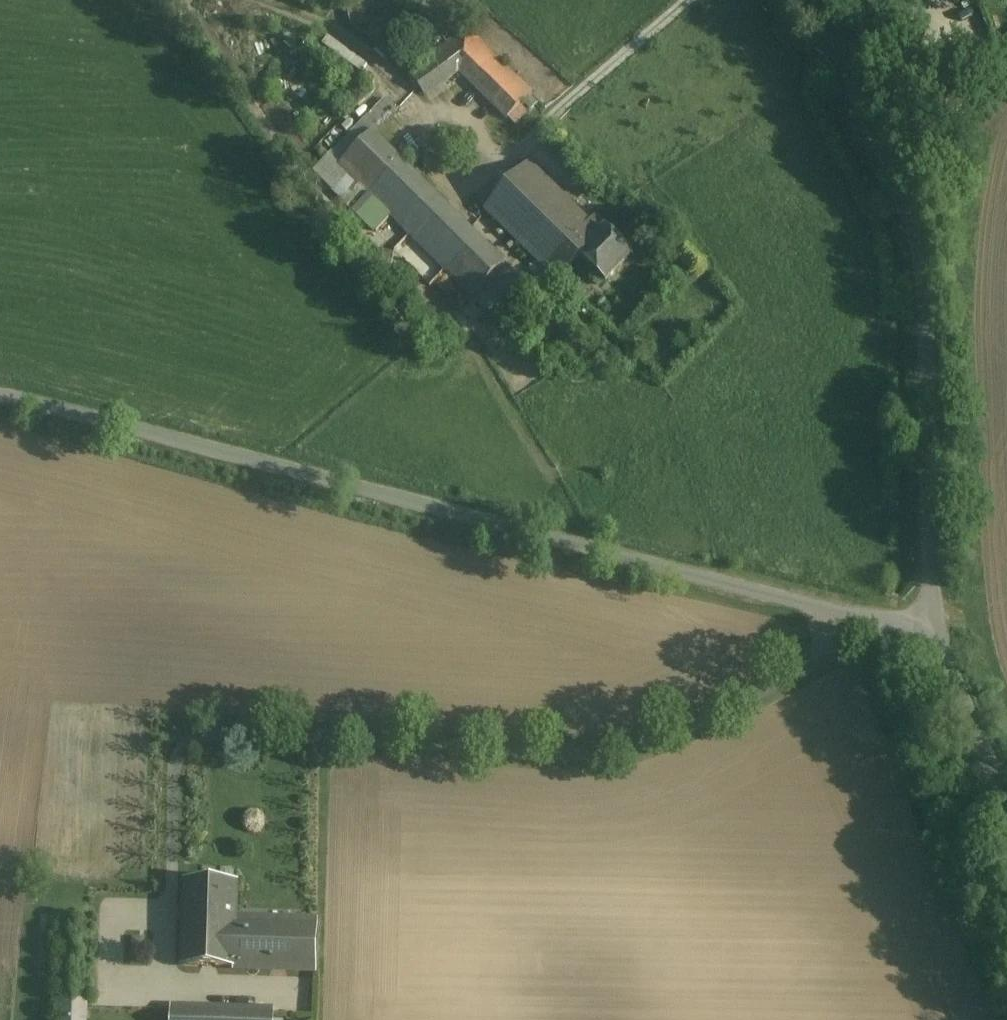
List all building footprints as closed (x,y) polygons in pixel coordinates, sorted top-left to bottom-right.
[(532,94),(467,30),(408,72),(424,96),(460,71),(508,118),(515,111),(532,94)] [(374,85),(374,83),(374,81),(372,78),(370,77),(368,77),(365,77),(363,79),(362,81),(362,83),(362,86),(364,88),(366,89),(368,90),(371,89),(373,88),(374,85)] [(515,111),(508,118),(515,126),(523,118),(515,111)] [(504,265),(382,143),(349,175),(358,183),(446,271),(472,297),(504,265)] [(589,224),(530,165),(499,198),(487,210),(524,247),(524,248),(558,280),(578,259),(579,258),(605,229),(594,218),(589,224)] [(446,271),(358,183),(342,200),(430,287),(446,271)] [(490,189),(478,201),(486,210),(487,210),(499,198),(490,189)] [(633,255),(606,229),(605,229),(579,258),(605,283),(633,255)] [(551,311),(543,302),(534,311),(543,319),(551,311)] [(501,324),(501,322),(500,320),(499,319),(498,318),(496,318),(494,318),(493,319),(492,321),(492,323),(492,324),(493,326),(495,327),(496,327),(498,326),(500,325),(501,324)] [(237,883),(184,882),(183,921),(236,922),(236,919),(237,883)] [(236,922),(183,921),(182,966),(270,969),(271,920),(236,919),(236,922)] [(315,922),(271,920),(270,969),(313,970),(315,922)] [(145,939),(132,938),(132,951),(144,951),(145,939)] [(172,1008),(172,1010),(172,1019),(188,1019),(189,1009),(172,1008)] [(189,1009),(188,1019),(235,1019),(235,1010),(189,1009)] [(235,1010),(235,1019),(271,1019),(272,1011),(235,1010)]
